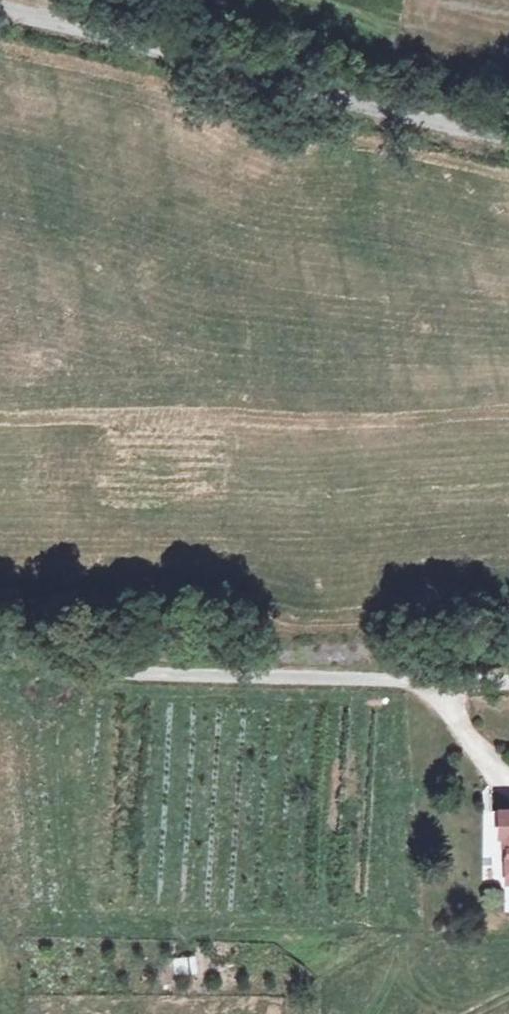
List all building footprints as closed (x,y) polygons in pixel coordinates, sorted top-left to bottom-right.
[(500,816),(501,838),(508,839),(508,816),(500,816)] [(180,976),(196,975),(195,958),(180,958),(180,976)]
